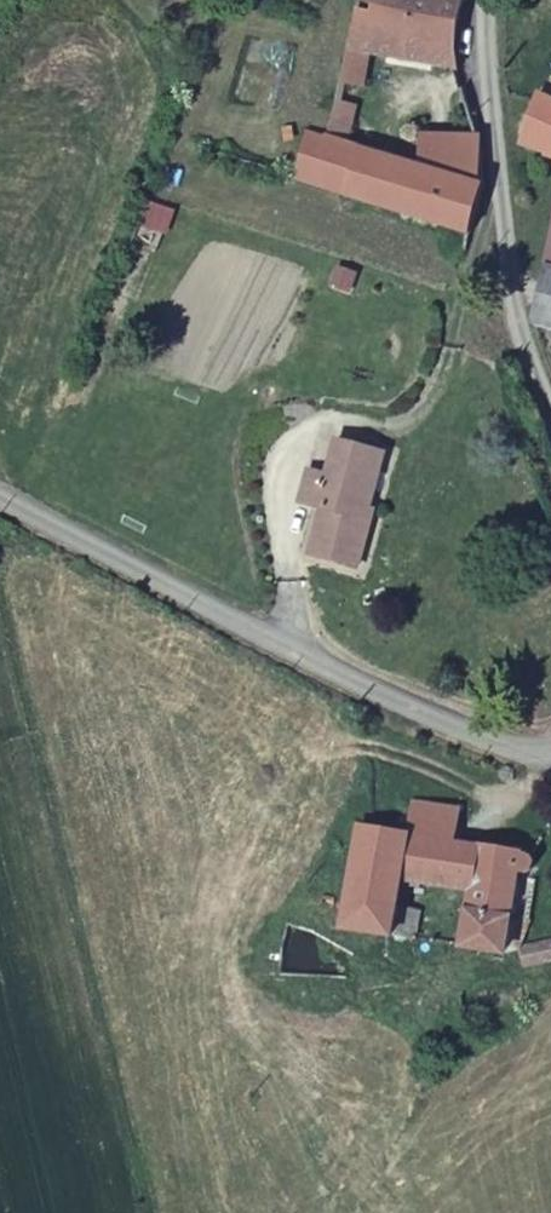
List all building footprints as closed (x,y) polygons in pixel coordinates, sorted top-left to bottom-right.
[(463,0),(378,0),(376,8),(359,5),(346,69),(369,72),(373,52),(405,59),(409,41),(438,48),(434,65),(461,71),(454,45),(463,0)] [(405,59),(434,65),(438,48),(409,41),(405,59)] [(295,175),(472,236),(485,187),(485,185),(428,167),(430,139),(404,133),(398,158),(351,143),(362,91),(365,92),(369,72),(346,69),(327,137),(307,132),(295,175)] [(541,97),(523,147),(550,158),(550,101),(541,97)] [(485,184),(482,141),(430,139),(428,167),(485,185),(485,184)] [(540,323),(550,325),(550,274),(540,323)] [(362,544),(374,548),(381,523),(368,520),(371,509),(377,511),(393,455),(343,441),(335,471),(316,466),(306,502),(331,509),(318,553),(356,565),(362,544)] [(368,569),(374,548),(362,544),(356,565),(368,569)] [(421,884),(423,876),(430,836),(455,841),(460,810),(416,802),(410,833),(365,825),(348,925),(416,935),(420,907),(401,903),(404,881),(421,884)] [(430,836),(423,876),(476,885),(482,845),(455,841),(430,836)] [(517,917),(532,920),(539,877),(522,873),(537,867),(538,854),(482,845),(476,885),(469,930),(453,928),(450,940),(511,949),(517,917)] [(521,950),(532,920),(517,917),(511,949),(521,950)] [(524,950),(526,966),(539,963),(550,960),(550,945),(524,950)]
